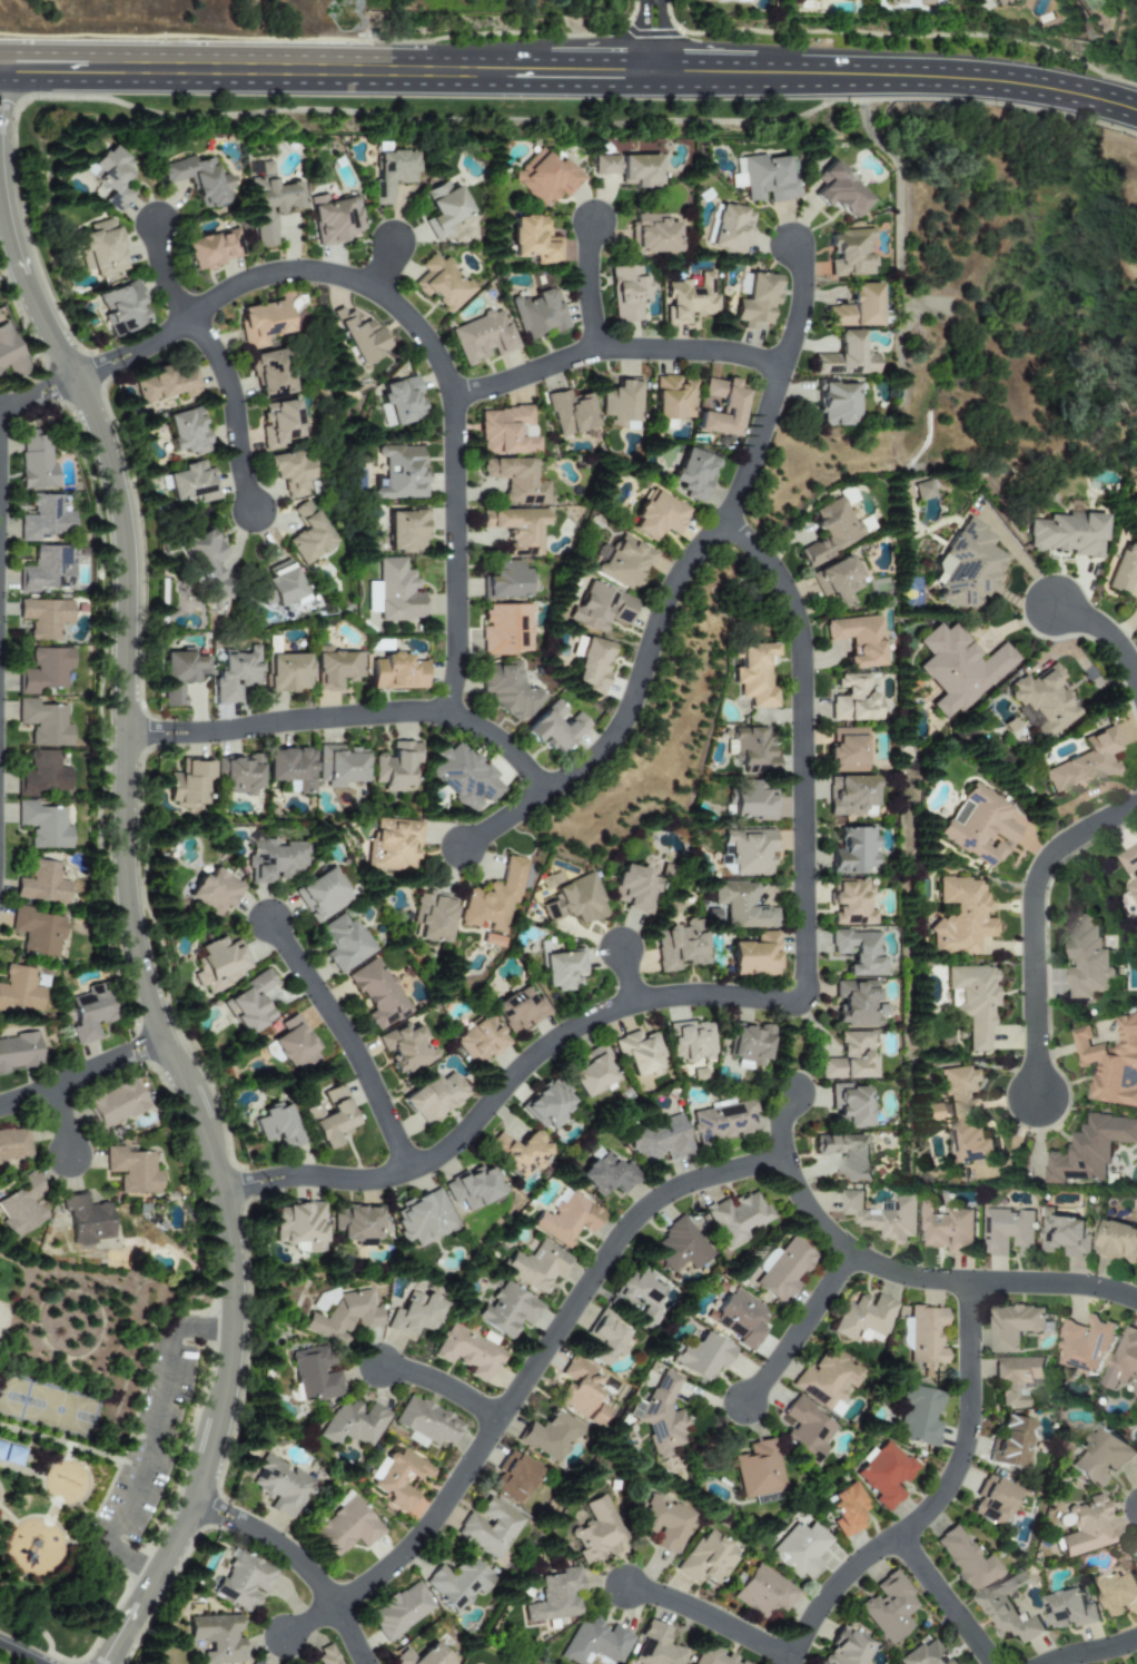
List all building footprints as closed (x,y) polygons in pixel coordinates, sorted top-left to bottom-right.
[(886,7),(932,8),(932,0),(886,0),(886,7)] [(995,8),(1015,0),(992,0),(995,8)] [(374,205),(392,205),(392,184),(413,183),(413,151),(386,151),(386,142),(373,143),(374,205)] [(115,214),(129,194),(115,184),(130,164),(103,144),(87,167),(96,173),(90,181),(107,192),(99,203),(115,214)] [(580,179),(555,157),(551,163),(534,148),(506,179),(541,210),(555,193),(562,199),(580,179)] [(617,156),(618,185),(630,185),(630,188),(656,187),(655,155),(617,156)] [(732,158),(733,175),(727,175),(728,188),(743,187),(744,202),(763,200),(764,203),(796,200),(794,179),(785,179),(783,156),(762,158),(762,155),(732,158)] [(156,165),(161,185),(187,178),(196,210),(230,200),(223,173),(212,176),(207,157),(190,162),(188,156),(156,165)] [(590,156),(590,175),(616,175),(616,156),(590,156)] [(254,249),(275,247),(271,213),(300,210),(298,182),(270,185),(267,161),(255,162),(257,177),(246,178),(254,249)] [(812,193),(848,223),(869,198),(827,161),(812,179),(819,185),(812,193)] [(452,232),(448,225),(470,213),(454,185),(447,189),(443,181),(420,193),(432,215),(422,221),(434,242),(452,232)] [(362,231),(356,196),(325,202),(323,194),(306,198),(316,247),(348,242),(346,234),(362,231)] [(704,246),(744,254),(752,211),(711,203),(704,246)] [(676,222),(663,223),(663,214),(629,214),(630,253),(676,252),(676,222)] [(558,238),(544,238),(544,217),(509,217),(509,257),(533,257),(533,265),(558,264),(558,238)] [(125,269),(111,218),(86,225),(88,232),(76,235),(80,250),(76,251),(82,272),(93,269),(95,278),(125,269)] [(241,258),(234,229),(182,242),(189,271),(241,258)] [(828,277),(870,276),(869,230),(836,230),(836,235),(829,236),(829,260),(827,260),(828,277)] [(473,290),(444,258),(440,262),(432,253),(418,266),(424,272),(410,285),(423,298),(428,294),(447,315),(473,290)] [(611,322),(640,321),(639,305),(646,304),(645,276),(638,276),(637,266),(609,267),(611,322)] [(665,324),(689,324),(689,318),(716,318),(716,296),(711,296),(711,272),(698,272),(698,288),(688,288),(688,281),(664,282),(665,324)] [(775,276),(748,273),(745,300),(735,298),(733,321),(741,322),(740,329),(753,330),(754,324),(770,325),(775,276)] [(147,323),(140,304),(142,303),(134,280),(94,295),(110,337),(147,323)] [(878,326),(877,283),(849,283),(849,306),(825,306),(825,326),(878,326)] [(554,288),(509,301),(521,341),(565,328),(554,288)] [(244,351),(238,321),(240,321),(239,314),(241,313),(239,308),(281,301),(284,308),(285,308),(290,331),(273,335),(273,334),(265,336),(267,347),(244,351)] [(357,365),(388,351),(372,318),(360,324),(353,309),(344,314),(341,307),(331,312),(357,365)] [(448,328),(462,367),(492,356),(492,358),(517,349),(502,308),(448,328)] [(6,368),(10,379),(28,371),(6,321),(0,324),(0,370),(6,368)] [(860,330),(836,331),(836,355),(812,355),(812,375),(875,374),(875,352),(860,353),(860,330)] [(291,393),(281,348),(249,356),(259,401),(291,393)] [(137,403),(196,389),(191,368),(168,374),(166,368),(131,376),(137,403)] [(386,427),(425,418),(415,376),(376,385),(386,427)] [(653,421),(654,391),(654,377),(661,377),(661,376),(676,376),(676,377),(678,377),(678,378),(679,378),(679,382),(678,382),(678,384),(674,384),(675,385),(682,385),(682,381),(694,380),(693,396),(691,395),(691,419),(676,417),(676,420),(653,421)] [(599,416),(600,391),(610,391),(610,387),(615,388),(616,381),(624,381),(625,378),(640,378),(640,397),(636,397),(635,422),(624,422),(623,427),(614,427),(613,426),(607,425),(607,416),(599,416)] [(694,432),(698,412),(722,416),(724,408),(718,407),(720,400),(701,396),(704,378),(716,381),(723,382),(724,378),(735,381),(734,384),(743,385),(742,390),(743,391),(740,411),(734,437),(694,432)] [(855,425),(854,383),(815,384),(816,414),(819,414),(819,426),(855,425)] [(544,395),(548,413),(551,412),(557,436),(579,432),(579,430),(594,426),(589,405),(590,405),(587,397),(586,397),(585,393),(574,396),(575,400),(570,402),(566,390),(553,394),(552,393),(544,395)] [(284,449),(283,440),(300,438),(296,400),(259,404),(265,451),(284,449)] [(481,454),(481,443),(478,443),(478,434),(477,433),(477,422),(478,422),(478,412),(497,411),(497,410),(504,410),(504,408),(513,408),(513,406),(530,405),(531,426),(521,426),(521,437),(537,437),(537,453),(491,453),(491,454),(481,454)] [(164,414),(171,452),(181,450),(183,457),(208,452),(199,407),(164,414)] [(19,431),(21,489),(52,488),(50,430),(19,431)] [(372,492),(376,488),(384,488),(384,457),(379,457),(376,455),(376,450),(379,446),(402,446),(402,447),(419,447),(421,455),(422,455),(422,465),(417,465),(418,472),(426,471),(427,483),(425,484),(425,500),(377,499),(374,499),(372,495),(372,492)] [(683,447),(714,459),(716,461),(716,464),(715,466),(714,467),(712,469),(711,470),(709,475),(708,475),(705,480),(709,482),(708,484),(700,503),(683,496),(684,492),(676,489),(679,484),(668,481),(672,469),(675,470),(683,447)] [(267,456),(271,481),(284,479),(286,499),(306,496),(304,480),(311,479),(307,451),(267,456)] [(482,479),(482,472),(479,471),(479,466),(482,464),(482,459),(527,459),(533,459),(534,482),(546,482),(546,504),(514,504),(514,503),(504,503),(504,501),(502,500),(502,495),(504,493),(503,491),(505,491),(505,484),(505,480),(503,480),(491,480),(491,477),(482,479)] [(169,501),(197,496),(198,503),(218,499),(212,468),(203,470),(201,460),(178,465),(180,471),(164,474),(169,501)] [(914,483),(916,500),(935,498),(933,480),(914,483)] [(630,528),(635,520),(632,518),(636,511),(634,510),(640,501),(644,503),(652,491),(671,503),(672,502),(684,510),(681,513),(685,516),(674,535),(663,529),(652,543),(630,528)] [(19,542),(38,542),(38,535),(72,535),(72,512),(60,512),(60,495),(31,495),(31,515),(19,515),(19,542)] [(860,540),(840,497),(809,511),(821,539),(797,550),(804,566),(860,540)] [(286,541),(294,536),(293,535),(298,532),(299,533),(305,529),(303,525),(301,526),(296,518),(297,516),(293,510),(295,508),(295,506),(303,501),(304,502),(307,501),(334,541),(330,543),(333,545),(304,565),(286,541)] [(388,550),(387,512),(406,512),(406,509),(425,508),(424,532),(426,532),(425,540),(422,541),(421,553),(388,553),(388,550)] [(481,529),(481,515),(481,511),(546,509),(546,525),(540,525),(540,555),(507,557),(506,543),(510,543),(510,541),(506,541),(507,531),(510,530),(510,528),(481,529)] [(1100,514),(1064,513),(1064,516),(1045,515),(1044,520),(1025,520),(1025,550),(1069,551),(1068,557),(1099,558),(1100,514)] [(1002,556),(989,548),(992,535),(964,517),(940,555),(942,561),(936,570),(935,574),(930,583),(940,589),(934,599),(941,603),(971,609),(976,600),(978,593),(991,596),(996,571),(1000,564),(1002,556)] [(1124,595),(1132,572),(1136,574),(1136,531),(1126,528),(1105,589),(1124,595)] [(205,529),(178,544),(206,595),(229,601),(233,581),(217,577),(210,565),(221,559),(218,555),(220,554),(216,545),(220,542),(215,534),(210,536),(205,529)] [(595,572),(626,590),(629,585),(634,588),(645,568),(647,569),(655,553),(621,534),(611,552),(610,551),(602,564),(600,564),(596,564),(594,569),(595,572)] [(71,546),(33,546),(33,567),(21,567),(21,590),(71,590),(71,546)] [(820,597),(830,593),(838,610),(852,603),(846,592),(863,584),(848,554),(808,574),(820,597)] [(378,621),(377,600),(379,600),(377,559),(404,558),(404,570),(413,570),(413,579),(416,579),(417,589),(413,589),(413,592),(423,592),(423,621),(378,621)] [(482,600),(482,587),(484,585),(484,577),(492,577),(491,571),(494,571),(494,561),(520,561),(520,569),(528,569),(528,575),(530,575),(530,585),(524,585),(524,598),(501,598),(500,600),(482,600)] [(264,605),(255,585),(264,582),(264,580),(291,567),(305,594),(293,600),(293,601),(285,605),(284,604),(276,608),(273,602),(264,605)] [(607,609),(611,611),(609,619),(625,627),(631,614),(630,614),(635,601),(615,591),(614,593),(587,581),(575,608),(571,605),(568,612),(565,618),(601,634),(606,622),(603,621),(607,609)] [(72,601),(19,600),(18,620),(29,620),(29,641),(59,641),(59,624),(71,624),(72,601)] [(482,656),(482,641),(481,641),(479,627),(487,627),(486,622),(482,623),(482,610),(486,610),(486,605),(528,604),(528,626),(530,626),(531,636),(528,636),(530,651),(510,651),(510,656),(482,656)] [(823,621),(824,641),(846,639),(848,669),(881,666),(877,616),(823,621)] [(1001,642),(982,659),(950,624),(942,631),(935,623),(914,642),(927,656),(914,667),(940,695),(928,705),(942,720),(953,709),(957,713),(1016,659),(1001,642)] [(600,697),(606,676),(607,673),(605,672),(607,664),(609,658),(612,647),(610,646),(610,644),(597,641),(583,637),(574,668),(576,668),(573,681),(583,686),(582,691),(600,697)] [(737,644),(738,668),(732,668),(732,684),(738,684),(738,698),(749,698),(750,708),(776,708),(775,687),(768,688),(767,657),(774,657),(773,643),(737,644)] [(214,705),(214,688),(212,688),(212,679),(215,679),(215,671),(220,671),(220,651),(230,650),(230,653),(237,653),(237,654),(244,654),(247,651),(247,646),(256,646),(256,659),(259,660),(260,683),(257,685),(256,687),(238,688),(237,702),(214,705)] [(315,690),(315,683),(318,683),(317,675),(315,675),(315,669),(314,668),(313,653),(315,653),(314,647),(328,646),(328,651),(337,651),(337,653),(360,652),(360,677),(352,678),(352,682),(343,682),(342,678),(339,678),(339,691),(323,692),(323,690),(315,690)] [(72,649),(32,648),(32,671),(20,671),(20,695),(36,695),(36,689),(65,689),(65,671),(72,671),(72,649)] [(161,707),(161,681),(161,677),(160,677),(160,668),(161,668),(160,653),(179,652),(179,648),(191,648),(191,657),(206,657),(206,675),(196,676),(196,680),(190,680),(189,682),(180,683),(180,696),(182,696),(182,706),(161,707)] [(370,689),(370,660),(382,660),(382,656),(386,656),(387,654),(389,652),(395,651),(397,653),(397,654),(407,654),(408,666),(411,666),(411,661),(425,661),(424,689),(370,689)] [(263,693),(263,675),(265,673),(267,654),(305,654),(305,662),(308,662),(308,689),(295,690),(294,693),(287,693),(287,692),(274,692),(274,693),(263,693)] [(515,722),(521,717),(526,721),(544,697),(533,688),(530,690),(522,685),(522,680),(520,680),(520,672),(517,672),(517,660),(506,661),(507,666),(494,667),(494,664),(478,667),(479,693),(488,693),(490,695),(486,697),(493,703),(492,705),(505,716),(506,716),(515,722)] [(1038,742),(1076,716),(1054,683),(1062,678),(1052,664),(1027,681),(1022,674),(1001,688),(1038,742)] [(836,675),(836,688),(844,688),(844,697),(830,697),(830,721),(879,720),(879,687),(869,687),(869,674),(836,675)] [(30,746),(71,747),(71,724),(65,724),(65,706),(36,705),(36,699),(18,699),(17,725),(31,725),(30,746)] [(522,731),(543,710),(554,699),(565,709),(564,711),(571,717),(575,712),(590,726),(587,728),(568,745),(566,745),(557,752),(551,748),(547,750),(541,742),(543,740),(541,737),(534,744),(522,731)] [(1085,752),(1040,771),(1052,799),(1116,771),(1109,754),(1119,750),(1109,726),(1080,739),(1085,752)] [(733,767),(776,766),(775,749),(767,749),(767,727),(731,728),(732,740),(725,740),(725,755),(733,755),(733,767)] [(828,773),(867,772),(866,728),(830,729),(830,747),(828,747),(828,773)] [(474,817),(502,787),(493,779),(496,775),(457,740),(448,751),(441,745),(431,755),(437,761),(426,774),(474,817)] [(419,742),(391,742),(391,756),(373,755),(372,783),(382,783),(382,792),(410,792),(410,763),(419,764),(419,742)] [(364,782),(364,749),(343,749),(343,745),(317,745),(318,786),(343,786),(343,783),(364,782)] [(266,750),(267,781),(297,780),(298,794),(313,794),(312,749),(266,750)] [(69,768),(59,768),(58,751),(29,751),(29,773),(19,773),(19,795),(69,794),(69,768)] [(260,758),(216,757),(215,777),(222,777),(222,795),(259,795),(260,758)] [(168,773),(168,805),(209,805),(209,761),(180,761),(180,773),(168,773)] [(874,776),(828,777),(828,817),(875,816),(874,776)] [(774,790),(760,790),(760,780),(730,782),(732,820),(775,818),(774,790)] [(995,869),(1017,827),(1004,820),(1012,806),(967,782),(938,839),(995,869)] [(30,848),(71,849),(71,827),(64,827),(65,808),(36,807),(36,801),(17,801),(16,826),(30,827),(30,848)] [(421,822),(375,818),(373,839),(368,838),(366,867),(414,871),(416,847),(419,847),(421,822)] [(879,828),(839,827),(838,850),(832,850),(831,874),(878,875),(879,828)] [(770,874),(771,855),(773,855),(774,831),(721,830),(721,874),(770,874)] [(303,843),(273,843),(272,838),(246,838),(246,883),(273,883),(273,877),(303,876),(303,843)] [(1136,882),(1130,886),(1136,899),(1136,848),(1122,856),(1136,882)] [(525,859),(505,856),(500,884),(489,882),(487,892),(466,889),(459,925),(477,929),(478,922),(489,924),(488,932),(504,935),(510,902),(518,903),(525,859)] [(14,897),(65,905),(69,882),(57,880),(59,863),(31,859),(28,879),(17,877),(14,897)] [(648,915),(655,879),(643,876),(644,870),(617,864),(609,901),(622,903),(621,909),(648,915)] [(290,890),(311,924),(352,900),(332,865),(290,890)] [(214,919),(221,908),(225,911),(241,887),(211,867),(203,878),(198,875),(183,897),(214,919)] [(548,888),(553,900),(538,905),(545,923),(571,913),(575,926),(605,915),(590,872),(548,888)] [(977,954),(977,938),(994,938),(995,919),(985,919),(985,880),(937,879),(936,904),(952,904),(952,918),(931,917),(931,954),(977,954)] [(876,925),(876,911),(871,911),(871,881),(834,881),(834,894),(829,894),(830,905),(834,905),(834,925),(876,925)] [(777,928),(777,908),(754,908),(754,882),(713,882),(712,905),(725,905),(724,928),(777,928)] [(412,924),(420,925),(418,940),(448,945),(455,902),(446,901),(447,896),(418,891),(412,924)] [(55,958),(57,940),(61,940),(63,918),(28,913),(29,907),(13,905),(10,931),(23,933),(20,954),(55,958)] [(336,975),(373,951),(346,909),(315,929),(329,950),(322,954),(336,975)] [(1070,999),(1094,998),(1094,993),(1115,992),(1114,967),(1111,967),(1111,950),(1102,950),(1102,926),(1094,926),(1093,915),(1069,915),(1070,960),(1078,960),(1078,968),(1070,968),(1070,999)] [(700,919),(683,921),(684,926),(653,931),(658,971),(706,965),(700,919)] [(846,977),(886,976),(885,957),(880,958),(880,931),(831,932),(831,955),(852,954),(852,965),(846,965),(846,977)] [(729,943),(730,976),(778,975),(777,932),(754,932),(755,942),(729,943)] [(482,944),(501,948),(503,938),(484,934),(482,944)] [(196,947),(200,955),(192,959),(197,971),(190,975),(197,989),(203,986),(206,995),(228,985),(226,979),(249,968),(237,939),(224,945),(220,936),(196,947)] [(540,954),(543,992),(580,989),(579,976),(585,975),(583,951),(540,954)] [(375,1033),(409,1012),(375,957),(343,976),(355,995),(359,992),(370,1011),(364,1015),(375,1033)] [(43,989),(31,987),(34,969),(5,965),(2,985),(0,985),(0,1006),(40,1012),(43,989)] [(945,968),(945,991),(950,991),(950,1017),(967,1017),(967,1052),(990,1052),(990,1007),(996,1007),(996,986),(995,986),(995,968),(945,968)] [(271,1019),(257,995),(275,984),(266,971),(218,999),(241,1037),(271,1019)] [(834,982),(834,1000),(836,1000),(837,1027),(882,1026),(881,1017),(888,1017),(888,1005),(877,1005),(876,981),(834,982)] [(68,998),(74,1026),(70,1028),(74,1046),(98,1040),(95,1025),(114,1020),(106,982),(84,987),(85,994),(68,998)] [(490,1007),(510,1038),(549,1012),(538,995),(531,1000),(521,985),(490,1007)] [(474,1067),(508,1044),(486,1012),(452,1035),(474,1067)] [(277,1023),(282,1033),(269,1039),(286,1074),(317,1058),(295,1014),(277,1023)] [(1136,1108),(1136,1014),(1118,1018),(1123,1040),(1121,1051),(1110,1049),(1109,1044),(1090,1048),(1093,1034),(1092,1027),(1074,1030),(1081,1067),(1100,1063),(1097,1082),(1094,1083),(1091,1099),(1136,1108)] [(667,1025),(671,1063),(694,1060),(694,1061),(715,1058),(711,1021),(667,1025)] [(770,1027),(727,1022),(725,1040),(730,1041),(728,1057),(736,1058),(735,1067),(765,1070),(770,1027)] [(378,1035),(393,1076),(433,1061),(419,1025),(407,1029),(405,1025),(378,1035)] [(7,1073),(7,1069),(40,1065),(36,1032),(14,1034),(14,1037),(0,1039),(0,1074),(7,1073)] [(654,1033),(638,1037),(637,1032),(612,1039),(618,1059),(625,1057),(631,1078),(659,1071),(656,1059),(661,1058),(654,1033)] [(820,1079),(877,1079),(876,1032),(839,1033),(840,1058),(819,1059),(820,1079)] [(580,1099),(617,1078),(600,1047),(563,1067),(580,1099)] [(954,1163),(995,1160),(993,1140),(984,1141),(983,1129),(973,1129),(970,1095),(973,1095),(972,1083),(977,1083),(976,1067),(940,1070),(943,1103),(924,1105),(926,1122),(950,1120),(954,1163)] [(399,1099),(411,1115),(415,1112),(425,1127),(469,1096),(452,1071),(440,1080),(435,1074),(399,1099)] [(553,1076),(521,1106),(548,1135),(564,1121),(559,1115),(575,1100),(553,1076)] [(99,1131),(146,1108),(131,1078),(84,1102),(99,1131)] [(306,1109),(319,1151),(339,1145),(335,1134),(355,1128),(341,1085),(321,1091),(325,1103),(306,1109)] [(868,1085),(829,1086),(829,1110),(835,1110),(835,1128),(869,1128),(868,1085)] [(689,1111),(695,1144),(755,1134),(750,1101),(689,1111)] [(261,1143),(277,1137),(283,1152),(301,1145),(287,1104),(276,1108),(274,1104),(259,1110),(262,1117),(253,1120),(261,1143)] [(667,1162),(692,1154),(678,1114),(625,1132),(636,1165),(664,1155),(667,1162)] [(1088,1115),(1087,1133),(1075,1133),(1074,1153),(1049,1152),(1047,1184),(1067,1185),(1067,1179),(1110,1181),(1112,1142),(1136,1143),(1136,1118),(1088,1115)] [(485,1149),(524,1179),(550,1145),(530,1130),(517,1147),(497,1132),(485,1149)] [(862,1135),(813,1135),(813,1155),(840,1155),(840,1181),(871,1181),(870,1144),(862,1144),(862,1135)] [(158,1193),(158,1171),(152,1171),(152,1152),(123,1153),(123,1146),(103,1147),(104,1173),(117,1173),(118,1194),(158,1193)] [(620,1196),(639,1178),(624,1161),(619,1166),(605,1150),(592,1162),(590,1160),(575,1174),(597,1199),(611,1186),(620,1196)] [(466,1213),(495,1199),(494,1197),(503,1193),(488,1162),(441,1184),(451,1204),(459,1200),(466,1213)] [(34,1198),(43,1194),(31,1171),(14,1180),(18,1188),(0,1198),(0,1218),(12,1238),(46,1219),(34,1198)] [(415,1248),(457,1227),(437,1187),(399,1205),(401,1209),(390,1214),(404,1242),(411,1239),(415,1248)] [(770,1221),(755,1189),(726,1203),(723,1198),(703,1207),(722,1249),(748,1237),(745,1232),(770,1221)] [(917,1197),(894,1197),(894,1203),(883,1203),(882,1210),(864,1209),(864,1191),(844,1191),(843,1216),(855,1216),(855,1228),(882,1229),(882,1239),(894,1239),(894,1245),(907,1245),(907,1237),(916,1237),(917,1197)] [(565,1249),(577,1229),(588,1235),(602,1213),(568,1192),(560,1206),(557,1204),(549,1216),(539,1210),(529,1226),(565,1249)] [(109,1203),(86,1204),(85,1194),(60,1196),(61,1212),(68,1212),(70,1247),(94,1245),(93,1240),(111,1239),(109,1203)] [(950,1255),(975,1255),(976,1210),(950,1209),(950,1216),(936,1216),(936,1201),(925,1201),(924,1247),(950,1248),(950,1255)] [(322,1203),(273,1204),(274,1244),(293,1243),(293,1253),(323,1252),(322,1203)] [(382,1206),(332,1207),(332,1232),(339,1231),(339,1244),(374,1244),(374,1238),(383,1237),(382,1206)] [(1046,1253),(1059,1254),(1059,1249),(1068,1249),(1068,1256),(1092,1257),(1093,1219),(1058,1217),(1059,1209),(1047,1209),(1046,1253)] [(987,1256),(1011,1257),(1011,1238),(1017,1239),(1017,1248),(1022,1248),(1022,1257),(1036,1258),(1037,1211),(988,1210),(987,1256)] [(669,1274),(685,1261),(692,1270),(712,1255),(681,1215),(660,1231),(664,1237),(650,1249),(669,1274)] [(1110,1219),(1099,1254),(1136,1265),(1136,1227),(1110,1219)] [(753,1285),(782,1306),(798,1284),(796,1282),(816,1255),(789,1236),(753,1285)] [(569,1257),(539,1239),(527,1260),(512,1250),(500,1271),(541,1296),(553,1276),(556,1278),(569,1257)] [(648,1330),(658,1313),(653,1310),(665,1290),(630,1268),(613,1295),(626,1303),(630,1296),(644,1305),(634,1321),(648,1330)] [(542,1304),(499,1279),(475,1321),(509,1340),(519,1321),(529,1327),(542,1304)] [(709,1322),(738,1339),(735,1343),(751,1353),(764,1330),(756,1325),(765,1307),(729,1287),(709,1322)] [(300,1330),(341,1347),(345,1339),(344,1337),(353,1315),(355,1327),(362,1329),(380,1326),(378,1309),(371,1306),(368,1289),(335,1295),(324,1320),(307,1313),(300,1330)] [(385,1328),(411,1338),(415,1327),(431,1333),(443,1303),(408,1290),(400,1311),(393,1308),(385,1328)] [(896,1302),(873,1294),(871,1299),(857,1294),(852,1305),(843,1302),(832,1331),(878,1348),(896,1302)] [(993,1353),(1022,1353),(1022,1333),(1047,1333),(1047,1307),(994,1306),(993,1353)] [(908,1363),(945,1364),(945,1349),(940,1349),(940,1326),(944,1326),(944,1308),(909,1307),(908,1363)] [(586,1358),(603,1368),(613,1353),(621,1358),(635,1333),(600,1312),(586,1335),(597,1341),(586,1358)] [(1103,1376),(1117,1324),(1093,1318),(1091,1327),(1067,1321),(1063,1338),(1066,1338),(1063,1348),(1068,1349),(1063,1365),(1103,1376)] [(485,1385),(504,1345),(482,1335),(480,1338),(447,1323),(431,1357),(448,1365),(451,1359),(470,1368),(467,1376),(485,1385)] [(1118,1391),(1121,1382),(1130,1386),(1135,1374),(1136,1374),(1136,1330),(1127,1327),(1104,1387),(1118,1391)] [(722,1370),(732,1347),(698,1332),(689,1351),(676,1345),(668,1365),(708,1383),(715,1367),(722,1370)] [(289,1352),(297,1400),(310,1398),(310,1401),(340,1396),(337,1371),(323,1374),(322,1367),(330,1366),(327,1346),(289,1352)] [(596,1427),(606,1409),(592,1401),(603,1382),(591,1375),(594,1368),(570,1354),(558,1376),(565,1380),(552,1402),(596,1427)] [(998,1406),(998,1397),(997,1397),(997,1387),(1000,1387),(1000,1381),(992,1381),(992,1365),(995,1363),(995,1358),(1046,1358),(1045,1385),(1034,1386),(1034,1388),(1026,1389),(1024,1407),(1009,1407),(1009,1406),(998,1406)] [(679,1379),(661,1369),(631,1419),(642,1425),(650,1455),(656,1459),(667,1456),(672,1447),(682,1445),(677,1427),(685,1425),(682,1415),(675,1410),(667,1412),(665,1403),(679,1379)] [(942,1393),(906,1384),(893,1437),(935,1448),(941,1423),(935,1422),(942,1393)] [(451,1447),(463,1423),(407,1394),(392,1424),(409,1433),(407,1437),(434,1450),(438,1441),(451,1447)] [(835,1425),(793,1396),(780,1415),(792,1423),(779,1442),(812,1466),(825,1447),(821,1444),(835,1425)] [(389,1413),(368,1402),(364,1407),(351,1400),(347,1407),(336,1401),(316,1437),(333,1447),(340,1435),(368,1450),(389,1413)] [(517,1443),(560,1464),(579,1423),(550,1409),(541,1427),(528,1421),(517,1443)] [(986,1461),(989,1447),(993,1447),(995,1440),(996,1441),(997,1439),(1001,1439),(1002,1430),(1001,1430),(1001,1427),(1000,1427),(1003,1415),(1035,1421),(1024,1470),(986,1461)] [(1115,1432),(1136,1452),(1136,1454),(1130,1461),(1129,1461),(1119,1471),(1113,1466),(1110,1467),(1113,1470),(1107,1476),(1106,1475),(1103,1478),(1104,1480),(1095,1488),(1089,1481),(1087,1484),(1067,1466),(1082,1449),(1085,1450),(1091,1445),(1088,1443),(1089,1441),(1088,1440),(1096,1432),(1097,1434),(1105,1426),(1115,1434),(1115,1432)] [(730,1457),(738,1499),(781,1491),(771,1439),(744,1444),(746,1454),(730,1457)] [(886,1513),(903,1494),(896,1489),(916,1467),(886,1440),(875,1451),(871,1447),(859,1460),(863,1464),(853,1475),(876,1496),(872,1500),(886,1513)] [(20,1466),(0,1460),(0,1442),(26,1449),(20,1466)] [(416,1492),(398,1483),(402,1474),(415,1481),(418,1475),(427,1479),(433,1468),(398,1450),(395,1456),(384,1450),(366,1483),(390,1495),(385,1505),(404,1515),(416,1492)] [(536,1465),(505,1452),(489,1490),(521,1503),(536,1465)] [(266,1509),(293,1522),(315,1481),(291,1469),(291,1470),(263,1456),(247,1486),(272,1499),(266,1509)] [(969,1513),(970,1510),(970,1508),(972,1503),(975,1503),(986,1484),(981,1481),(981,1480),(982,1480),(986,1475),(992,1477),(1017,1490),(1010,1501),(1015,1505),(1009,1514),(1006,1513),(998,1526),(989,1522),(976,1515),(969,1513)] [(829,1494),(833,1502),(826,1505),(834,1519),(831,1521),(841,1539),(866,1525),(858,1512),(867,1508),(852,1482),(829,1494)] [(1061,1558),(1110,1544),(1104,1521),(1107,1521),(1100,1493),(1083,1498),(1085,1503),(1065,1509),(1072,1532),(1055,1537),(1061,1558)] [(581,1503),(589,1521),(567,1531),(582,1565),(616,1549),(612,1540),(621,1536),(602,1494),(581,1503)] [(675,1556),(692,1512),(647,1495),(631,1537),(642,1542),(645,1532),(655,1536),(650,1546),(675,1556)] [(332,1559),(356,1540),(363,1549),(383,1533),(354,1496),(310,1531),(332,1559)] [(496,1561),(522,1519),(486,1497),(476,1514),(489,1521),(487,1525),(467,1513),(453,1535),(496,1561)] [(820,1564),(814,1558),(831,1540),(811,1522),(803,1530),(794,1522),(766,1554),(795,1580),(800,1575),(806,1580),(820,1564)] [(933,1540),(940,1536),(939,1535),(952,1525),(968,1544),(969,1543),(970,1545),(968,1546),(972,1550),(973,1549),(978,1555),(976,1556),(979,1562),(988,1554),(1001,1572),(1000,1573),(1001,1575),(993,1581),(992,1579),(978,1589),(978,1591),(970,1594),(963,1586),(962,1587),(952,1574),(955,1573),(951,1567),(949,1568),(945,1560),(946,1559),(933,1540)] [(674,1570),(711,1593),(738,1551),(705,1530),(699,1540),(694,1537),(674,1570)] [(254,1613),(273,1569),(234,1551),(222,1579),(217,1577),(210,1594),(254,1613)] [(422,1583),(456,1614),(475,1593),(479,1596),(494,1579),(466,1554),(448,1573),(439,1564),(422,1583)] [(730,1597),(773,1626),(797,1590),(754,1562),(730,1597)] [(521,1605),(523,1623),(578,1616),(576,1597),(570,1598),(569,1591),(580,1590),(577,1567),(556,1570),(557,1574),(537,1577),(540,1603),(521,1605)] [(912,1626),(904,1616),(916,1607),(908,1596),(912,1593),(893,1569),(870,1587),(874,1593),(856,1607),(886,1646),(912,1626)] [(976,1594),(1000,1640),(1015,1631),(1023,1645),(1047,1633),(1038,1616),(1023,1624),(1008,1595),(1025,1587),(1018,1573),(976,1594)] [(1123,1579),(1119,1573),(1098,1584),(1105,1598),(1100,1600),(1106,1611),(1109,1610),(1113,1618),(1136,1606),(1136,1576),(1135,1573),(1123,1579)] [(383,1641),(434,1610),(416,1581),(365,1612),(383,1641)] [(1047,1597),(1055,1630),(1074,1625),(1075,1629),(1101,1623),(1097,1604),(1088,1606),(1084,1588),(1047,1597)] [(185,1642),(205,1641),(206,1652),(199,1652),(199,1663),(240,1663),(239,1638),(236,1638),(236,1615),(184,1617),(185,1642)] [(632,1636),(610,1624),(608,1629),(588,1619),(585,1625),(576,1621),(557,1657),(570,1663),(583,1663),(589,1653),(610,1663),(617,1663),(632,1636)] [(669,1629),(648,1620),(630,1662),(634,1663),(681,1663),(686,1652),(663,1641),(669,1629)] [(834,1627),(823,1663),(860,1663),(868,1637),(834,1627)] [(955,1659),(947,1663),(933,1638),(894,1659),(896,1663),(957,1663),(955,1659)] [(431,1642),(414,1658),(404,1647),(389,1661),(392,1663),(452,1663),(431,1642)] [(722,1654),(723,1652),(701,1643),(692,1663),(748,1663),(722,1654)] [(330,1646),(312,1654),(316,1663),(337,1663),(330,1646)]
